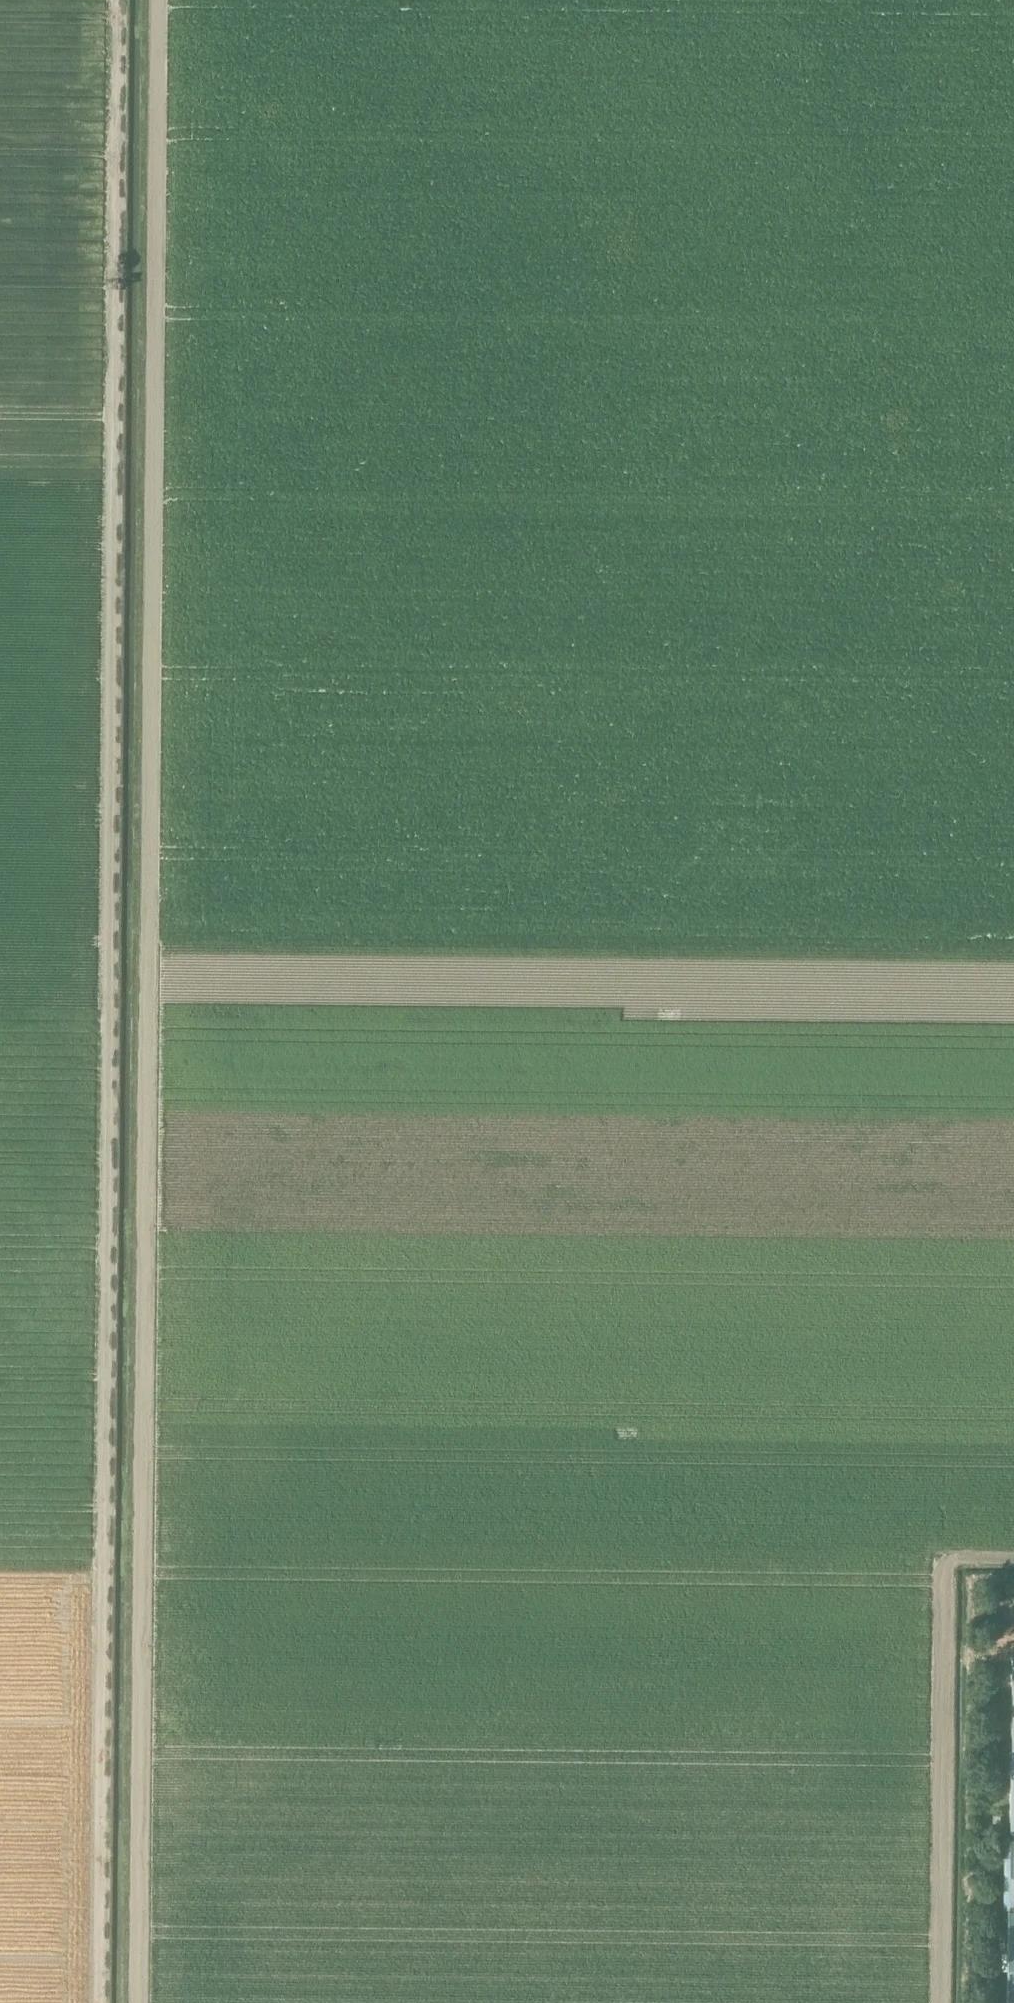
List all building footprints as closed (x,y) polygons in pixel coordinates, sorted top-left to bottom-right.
[(1003,1833),(1002,1907),(1008,1907),(1007,2002),(1013,2002),(1013,1833),(1003,1833)]
